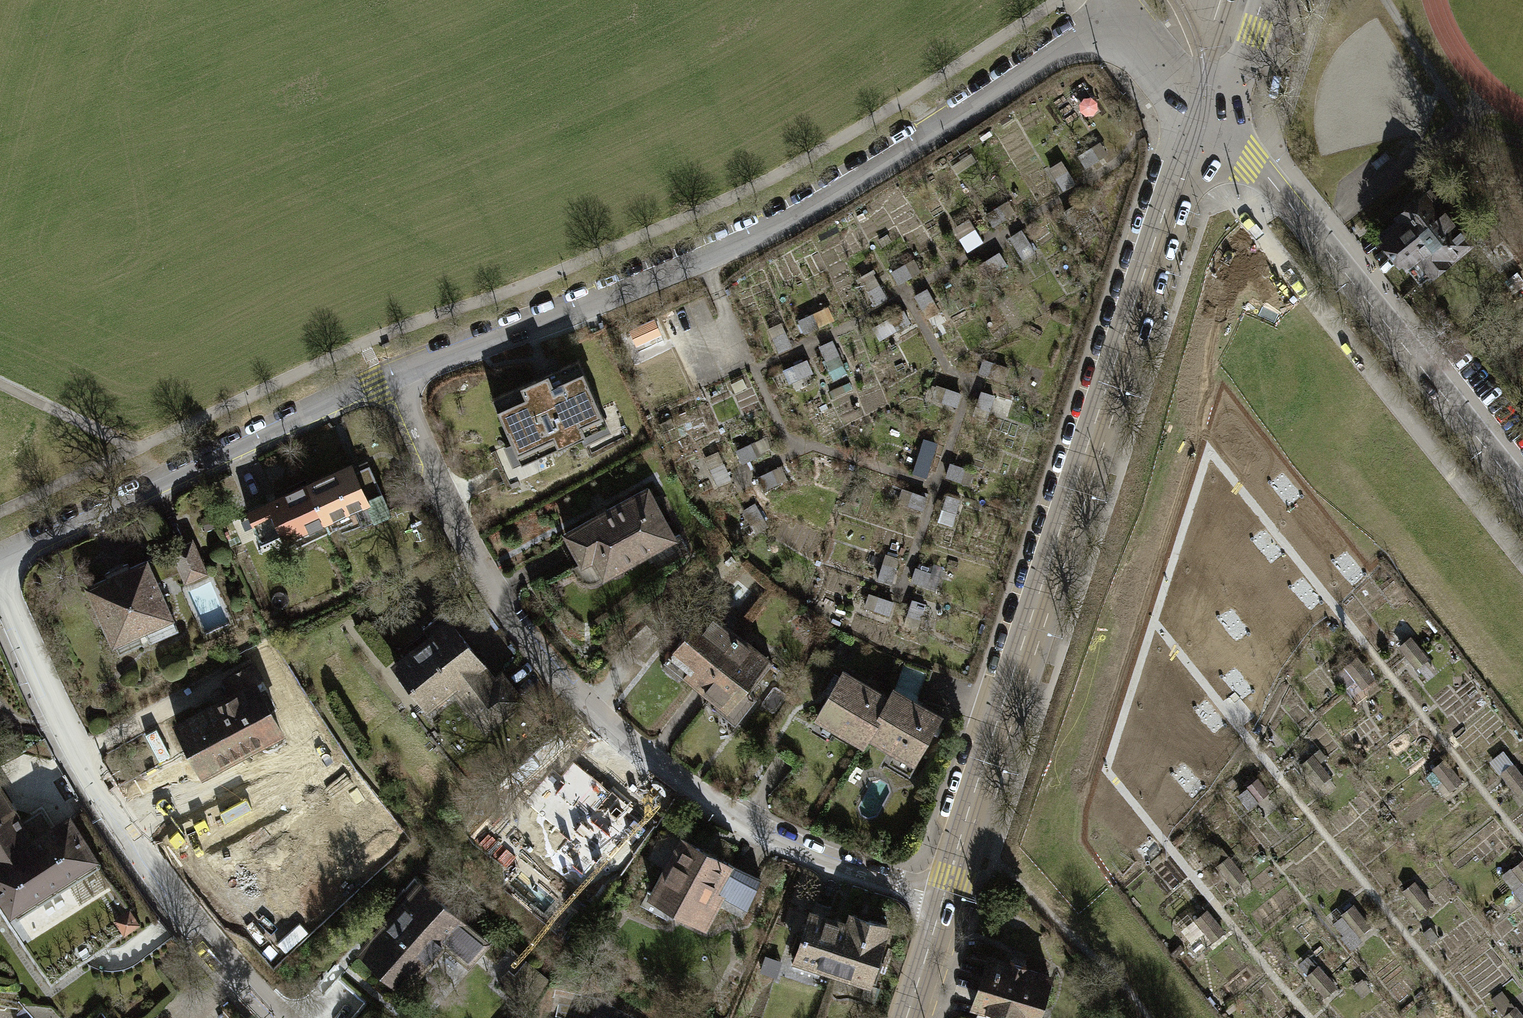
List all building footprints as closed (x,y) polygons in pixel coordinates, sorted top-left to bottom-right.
[(1470,242),(1429,190),(1403,211),(1405,214),(1383,232),(1421,280),(1470,242)] [(873,304),(889,297),(876,271),(861,278),(873,304)] [(772,326),(780,349),(793,344),(785,321),(772,326)] [(822,344),(835,375),(849,369),(836,338),(822,344)] [(579,359),(489,398),(519,467),(609,428),(579,359)] [(929,476),(941,440),(927,435),(914,471),(929,476)] [(370,464),(355,471),(352,464),(306,484),(322,520),(352,507),(359,524),(390,511),(370,464)] [(306,484),(251,508),(263,536),(278,529),(282,537),(322,520),(306,484)] [(675,537),(649,487),(563,531),(580,563),(592,557),(601,575),(675,537)] [(903,487),(899,506),(924,512),(928,493),(903,487)] [(192,540),(170,549),(184,581),(205,572),(192,540)] [(147,559),(86,586),(111,644),(144,630),(149,642),(177,630),(147,559)] [(736,634),(705,609),(660,665),(676,678),(682,670),(698,683),(736,634)] [(427,635),(393,662),(426,704),(452,684),(484,725),(521,696),(501,671),(493,677),(441,611),(421,627),(427,635)] [(770,661),(736,634),(698,683),(711,693),(705,700),(733,722),(752,697),(746,692),(770,661)] [(1402,647),(1422,662),(1430,651),(1410,636),(1402,647)] [(901,659),(889,688),(917,704),(927,669),(901,659)] [(1361,659),(1350,671),(1366,685),(1377,672),(1361,659)] [(884,697),(838,670),(813,715),(859,741),(864,733),(884,697)] [(202,696),(227,687),(224,678),(199,687),(202,696)] [(250,683),(172,725),(204,786),(227,774),(220,761),(254,743),(260,756),(283,744),(250,683)] [(917,704),(889,688),(884,697),(864,733),(910,759),(935,715),(917,704)] [(634,803),(563,744),(548,761),(554,766),(529,789),(526,787),(520,794),(550,820),(557,812),(606,854),(618,841),(611,835),(616,830),(619,833),(635,815),(629,809),(634,803)] [(1494,758),(1518,792),(1522,788),(1522,770),(1507,748),(1494,758)] [(1450,754),(1431,764),(1445,790),(1464,780),(1450,754)] [(16,917),(98,865),(68,818),(43,834),(30,814),(20,821),(0,790),(0,892),(16,917)] [(760,880),(683,838),(652,893),(648,890),(639,906),(667,921),(674,907),(705,924),(722,893),(745,906),(760,880)] [(1522,897),(1522,855),(1503,870),(1522,897)] [(401,904),(360,950),(401,986),(445,938),(467,958),(484,939),(413,876),(393,898),(401,904)] [(825,918),(829,905),(813,900),(792,964),(817,972),(820,965),(833,969),(847,925),(825,918)] [(1351,906),(1335,918),(1354,942),(1370,929),(1351,906)] [(128,910),(114,920),(123,933),(138,923),(128,910)] [(851,913),(847,925),(833,969),(868,980),(886,924),(851,913)] [(1314,955),(1302,967),(1327,994),(1340,982),(1314,955)] [(988,956),(971,1016),(976,1017),(1034,1017),(1047,974),(988,956)] [(358,1015),(370,998),(343,978),(331,996),(358,1015)] [(1511,1017),(1522,1017),(1522,1008),(1502,990),(1492,1002),(1511,1017)] [(54,1008),(23,1005),(17,1011),(16,1017),(63,1017),(54,1008)]
